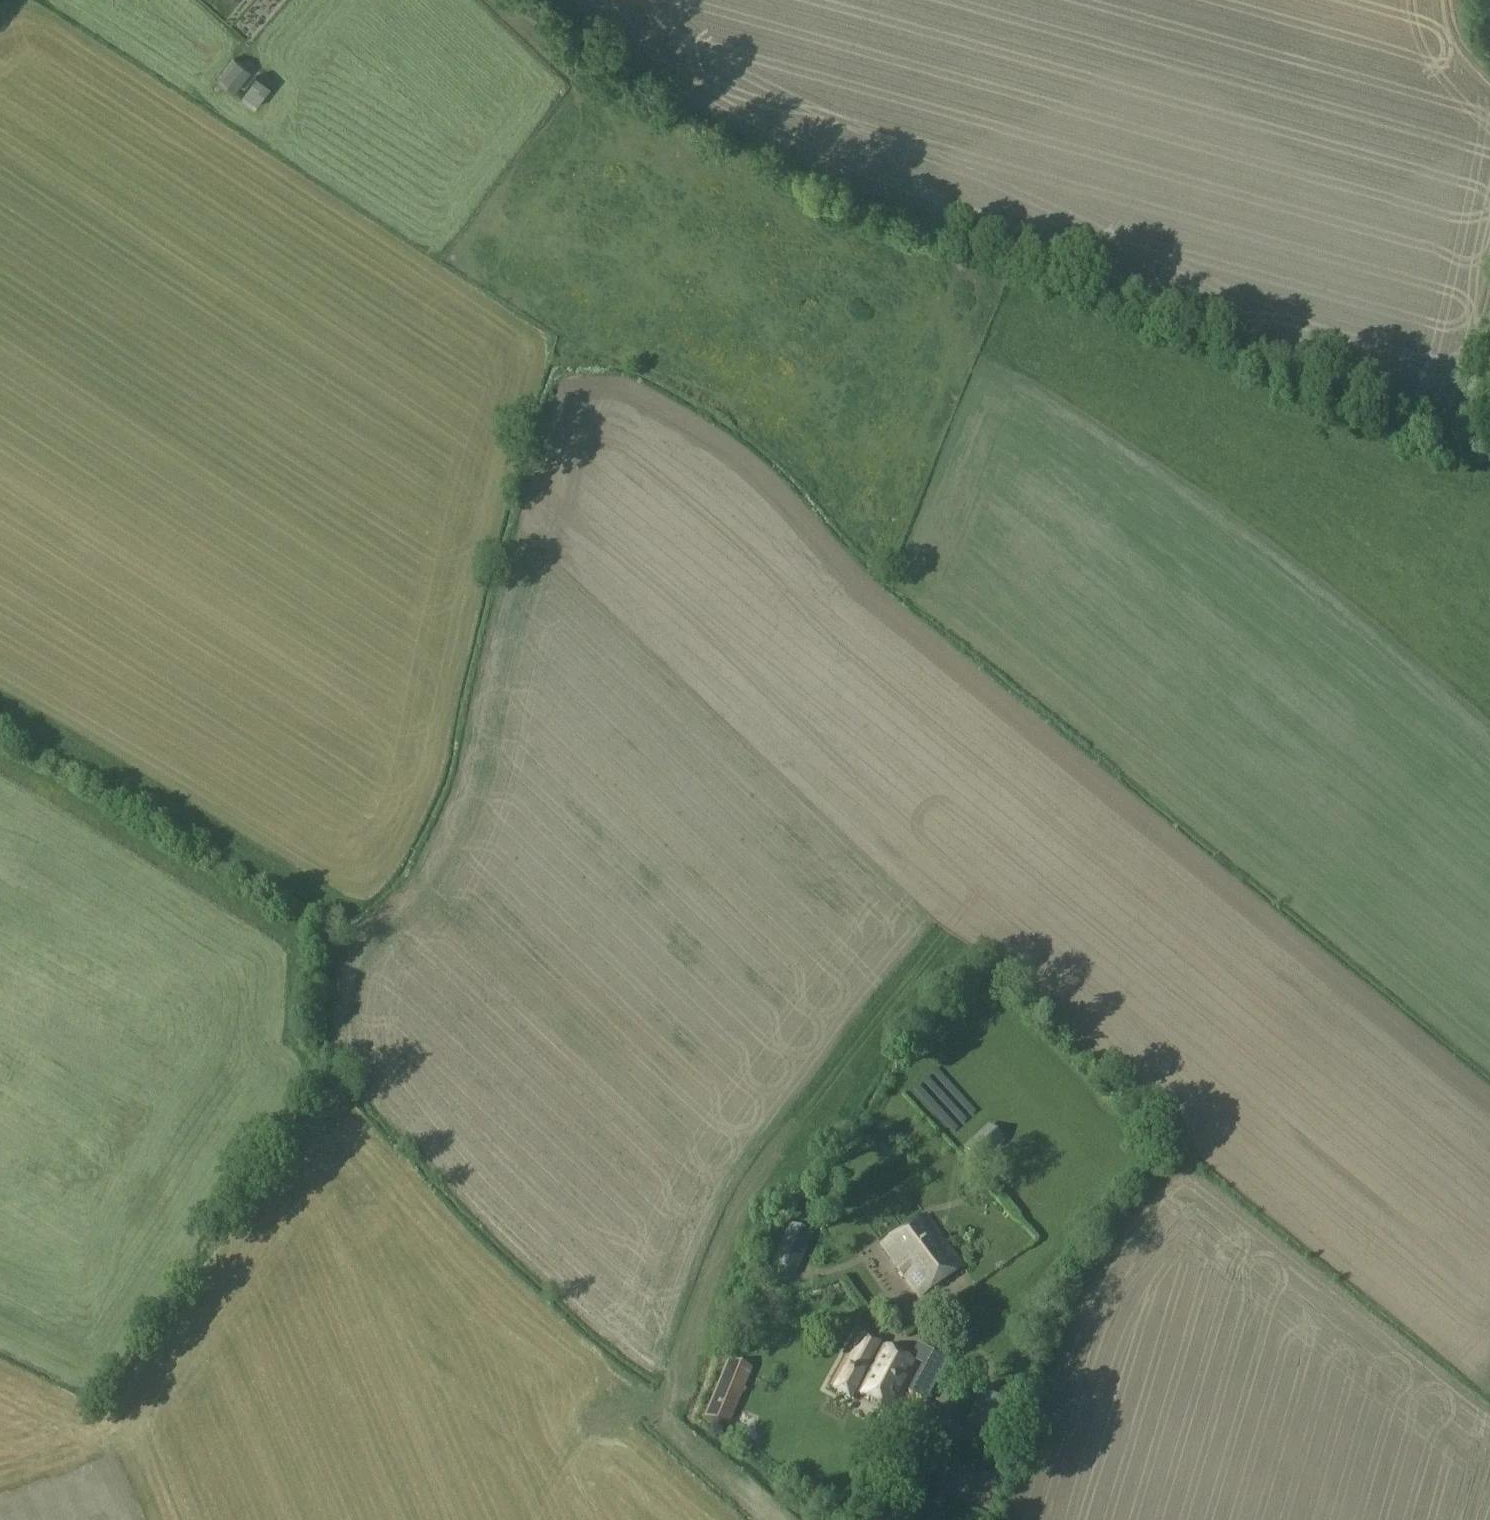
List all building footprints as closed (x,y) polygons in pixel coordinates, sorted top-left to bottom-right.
[(233,58),(217,81),(234,93),(251,72),(233,58)] [(257,76),(240,98),(256,109),(271,87),(257,76)] [(1003,1141),(989,1126),(965,1149),(978,1165),(1003,1141)] [(1045,1126),(1038,1133),(1055,1149),(1061,1142),(1045,1126)] [(884,1246),(919,1297),(962,1267),(927,1216),(884,1246)] [(775,1266),(796,1274),(811,1236),(791,1227),(775,1266)] [(919,1364),(860,1332),(832,1383),(856,1396),(860,1390),(894,1409),(919,1364)] [(703,1418),(728,1429),(753,1369),(727,1359),(703,1418)] [(997,1510),(981,1507),(979,1519),(995,1519),(997,1510)]
